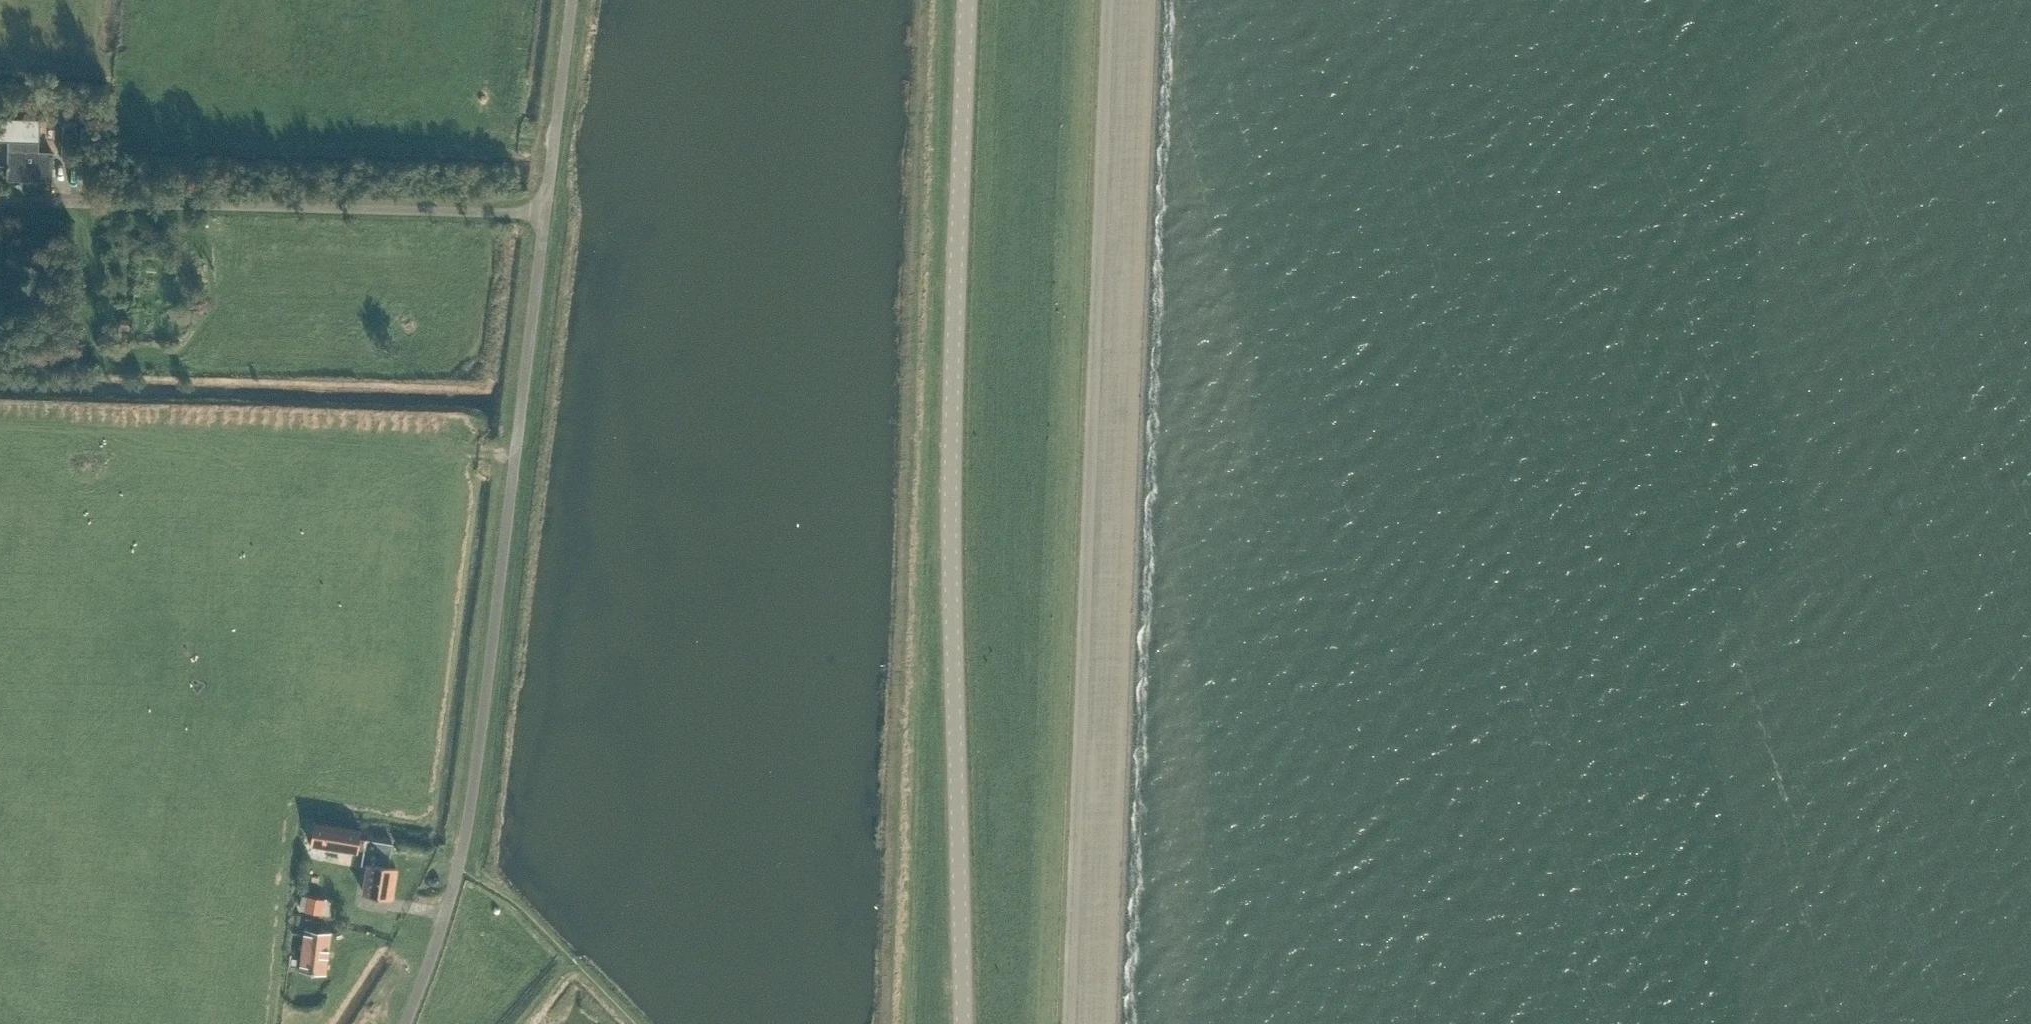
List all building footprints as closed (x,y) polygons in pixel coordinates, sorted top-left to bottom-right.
[(7,177),(51,179),(52,152),(39,152),(40,119),(0,118),(0,163),(8,163),(7,177)] [(63,156),(75,157),(77,121),(64,120),(63,156)] [(362,854),(361,862),(368,863),(363,893),(391,897),(396,866),(389,865),(393,842),(365,838),(362,854)] [(309,896),(306,910),(321,913),(324,899),(309,896)] [(305,930),(300,971),(327,974),(331,933),(305,930)]
